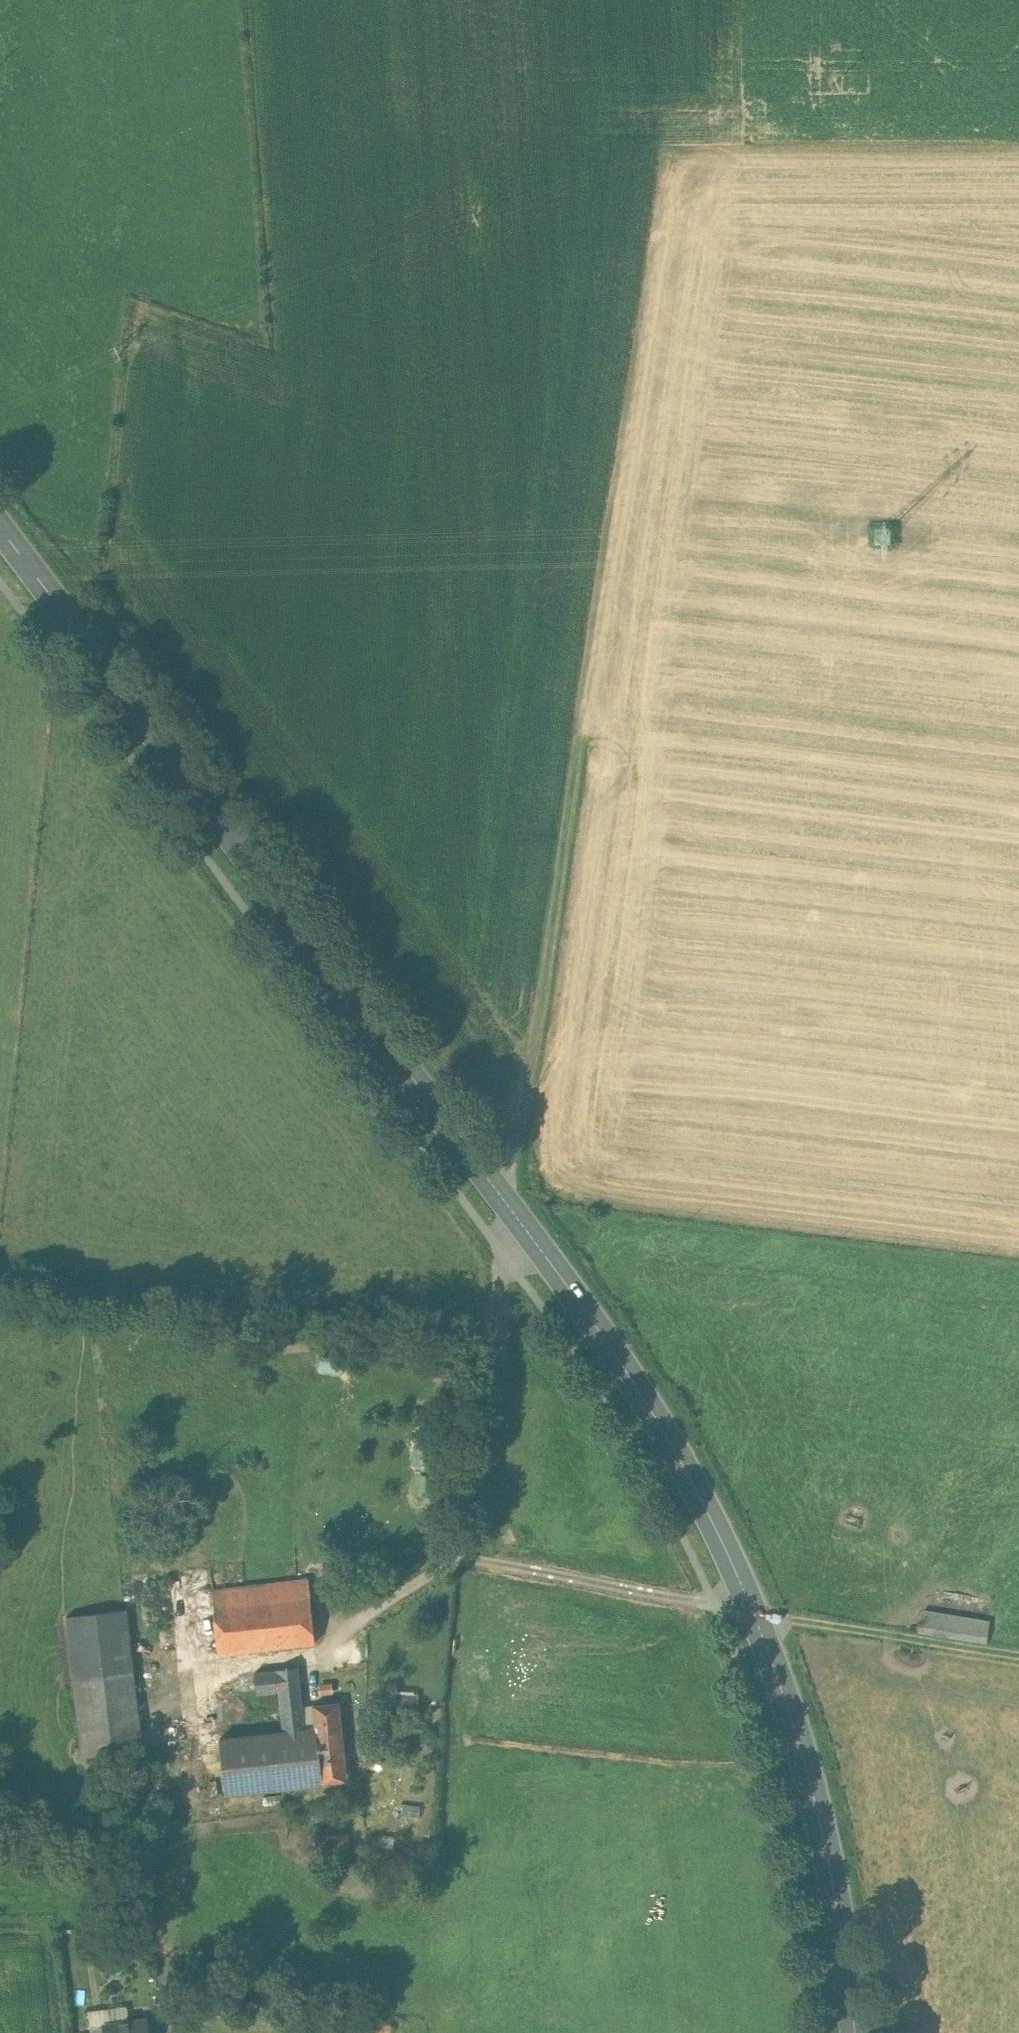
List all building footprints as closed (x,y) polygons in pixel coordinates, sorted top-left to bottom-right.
[(309,1580),(260,1585),(262,1601),(310,1595),(309,1580)] [(262,1601),(215,1606),(221,1655),(316,1644),(310,1595),(262,1601)] [(125,1609),(66,1617),(84,1756),(143,1748),(125,1609)] [(926,1609),(922,1632),(988,1643),(992,1620),(926,1609)] [(283,1730),(219,1738),(226,1795),(310,1784),(303,1728),(295,1667),(276,1669),(277,1671),(255,1674),(257,1692),(278,1690),(283,1730)] [(337,1703),(314,1706),(316,1727),(303,1728),(310,1784),(347,1780),(337,1703)] [(352,1873),(348,1834),(329,1836),(333,1875),(352,1873)] [(105,2026),(106,2032),(150,2032),(149,2020),(105,2026)]
